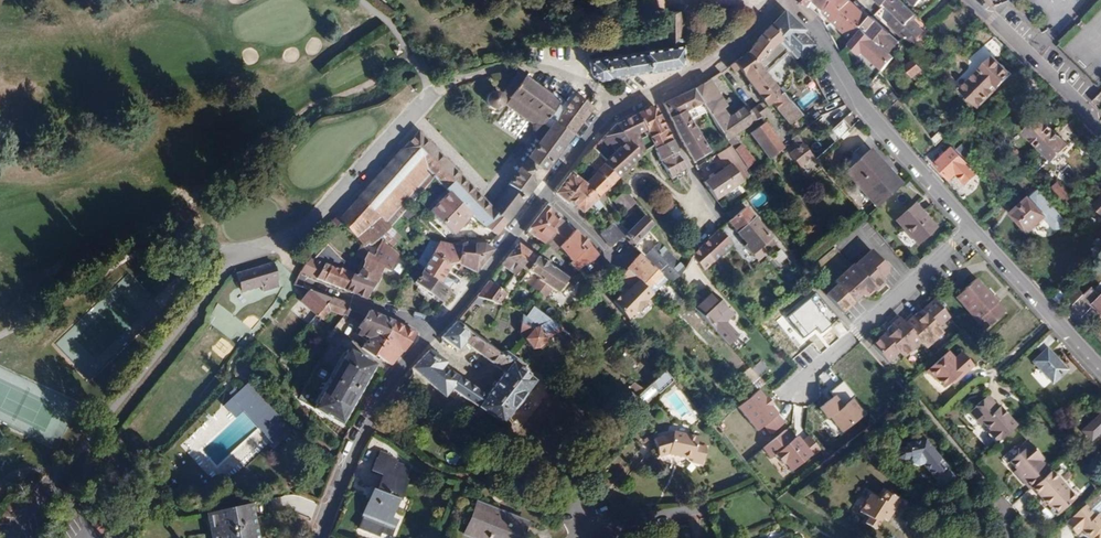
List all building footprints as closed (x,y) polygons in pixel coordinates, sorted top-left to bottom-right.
[(658,0),(647,0),(648,13),(653,11),(658,9),(658,0)] [(852,34),(863,23),(840,5),(833,0),(811,0),(852,34)] [(873,10),(870,13),(861,5),(855,0),(844,0),(840,5),(863,23),(889,48),(897,41),(896,39),(899,35),(873,10)] [(905,0),(886,0),(909,21),(918,12),(905,0)] [(675,32),(676,23),(672,7),(658,9),(653,11),(654,32),(675,32)] [(803,31),(784,9),(773,21),(785,36),(781,40),(787,46),(796,56),(799,52),(801,55),(811,44),(800,33),(803,31)] [(764,67),(787,46),(781,40),(785,36),(773,21),(748,49),(764,67)] [(863,23),(852,34),(843,44),(861,61),(865,57),(880,71),(892,58),(885,52),(889,48),(863,23)] [(674,62),(675,32),(654,32),(653,44),(636,46),(636,48),(601,55),(600,54),(583,57),(585,71),(594,76),(674,62)] [(935,69),(957,51),(953,47),(931,65),(935,69)] [(764,67),(748,49),(746,51),(731,60),(734,64),(739,61),(770,98),(774,95),(793,117),(802,110),(764,67)] [(912,61),(904,52),(900,56),(906,63),(907,65),(912,61)] [(979,103),(1013,70),(996,53),(963,87),(979,103)] [(906,63),(900,56),(895,62),(900,67),(906,63)] [(914,74),(924,66),(917,57),(912,61),(907,65),(914,74)] [(1100,71),(1100,69),(1094,62),(1076,79),(1084,87),(1100,71)] [(1032,92),(1044,79),(1035,70),(1021,83),(1032,92)] [(735,126),(768,107),(761,98),(753,103),(749,98),(731,108),(725,111),(719,101),(724,97),(726,96),(710,72),(695,80),(707,97),(730,131),(738,143),(748,137),(744,132),(740,134),(735,126)] [(513,213),(591,106),(576,95),(570,104),(565,101),(563,104),(524,75),(510,93),(517,98),(512,105),(535,122),(534,135),(542,141),(507,187),(508,188),(498,201),(509,216),(513,213)] [(708,138),(690,108),(707,97),(695,80),(663,98),(691,149),(708,138)] [(879,100),(889,89),(884,84),(874,95),(879,100)] [(504,104),(506,100),(506,98),(504,93),(503,91),(499,89),(496,89),(492,90),(490,91),(487,95),(487,100),(487,102),(491,106),(495,108),(500,107),(502,106),(504,104)] [(731,108),(724,97),(719,101),(725,111),(731,108)] [(667,124),(653,102),(638,110),(652,133),(667,124)] [(815,108),(805,115),(810,122),(820,115),(815,108)] [(652,133),(638,110),(619,120),(641,147),(655,138),(652,133)] [(786,137),(767,112),(754,121),(773,148),(786,137)] [(841,131),(855,117),(850,112),(846,116),(843,113),(834,123),(841,131)] [(1070,141),(1043,113),(1027,128),(1054,156),(1070,141)] [(619,173),(641,147),(619,120),(604,137),(608,141),(610,138),(618,147),(608,158),(619,173)] [(948,131),(940,122),(930,130),(938,141),(948,131)] [(674,136),(667,124),(652,133),(655,138),(659,145),(674,136)] [(815,149),(798,128),(791,134),(793,137),(789,141),(802,159),(815,149)] [(741,168),(731,150),(739,144),(738,143),(730,131),(715,140),(723,154),(702,168),(714,185),(741,168)] [(498,201),(418,134),(341,221),(366,244),(369,240),(373,242),(374,241),(380,235),(389,228),(399,216),(409,200),(431,175),(447,189),(472,208),(498,226),(509,216),(498,201)] [(689,161),(674,136),(659,145),(673,170),(689,161)] [(757,150),(748,137),(738,143),(739,144),(748,157),(757,150)] [(973,159),(956,141),(939,157),(955,175),(961,170),(973,159)] [(877,200),(901,178),(870,143),(846,164),(877,200)] [(619,173),(608,158),(597,145),(591,151),(595,156),(590,161),(596,169),(586,180),(590,185),(597,194),(607,184),(608,185),(619,173)] [(970,180),(982,169),(973,159),(961,170),(970,180)] [(575,200),(590,185),(586,180),(576,168),(557,190),(571,204),(575,200)] [(1059,180),(1052,186),(1065,202),(1072,196),(1059,180)] [(596,200),(599,197),(597,194),(590,185),(575,200),(591,218),(602,208),(596,200)] [(637,198),(626,185),(617,194),(628,207),(637,198)] [(472,208),(447,189),(429,212),(454,232),(472,208)] [(1027,231),(1046,214),(1029,196),(1010,213),(1027,231)] [(551,224),(561,212),(563,210),(551,198),(529,223),(543,233),(551,224)] [(680,222),(689,214),(675,198),(666,206),(680,222)] [(936,220),(927,210),(925,212),(913,198),(896,213),(917,236),(936,220)] [(406,221),(416,210),(409,200),(399,216),(406,221)] [(765,241),(774,234),(746,200),(728,216),(746,234),(743,237),(751,245),(761,236),(765,241)] [(634,243),(648,227),(655,220),(648,211),(626,233),(634,243)] [(559,230),(569,219),(561,212),(551,224),(559,230)] [(400,237),(411,225),(406,221),(399,216),(389,228),(400,237)] [(567,237),(576,227),(569,219),(559,230),(567,237)] [(626,233),(617,221),(604,233),(615,245),(626,233)] [(736,235),(723,221),(711,232),(723,246),(736,235)] [(550,239),(559,230),(551,224),(543,233),(547,237),(550,239)] [(590,241),(576,227),(567,237),(562,243),(574,256),(590,241)] [(684,261),(648,227),(634,243),(651,255),(671,274),(684,261)] [(391,247),(400,237),(389,228),(380,235),(391,247)] [(562,243),(567,237),(559,230),(550,239),(562,243)] [(723,246),(711,232),(702,241),(714,254),(723,246)] [(538,250),(519,235),(503,256),(517,266),(523,258),(541,273),(535,281),(548,291),(555,282),(560,286),(570,273),(538,250)] [(375,282),(385,262),(373,256),(377,248),(374,241),(373,242),(369,240),(366,244),(361,254),(366,258),(361,270),(367,272),(364,279),(375,282)] [(599,251),(590,241),(574,256),(572,258),(581,266),(599,251)] [(714,254),(702,241),(692,250),(704,263),(714,254)] [(890,281),(882,270),(885,268),(889,272),(901,262),(883,241),(866,255),(865,254),(846,271),(849,274),(831,291),(846,309),(863,294),(859,289),(863,286),(869,294),(879,286),(881,289),(890,281)] [(472,272),(491,249),(482,242),(461,245),(458,248),(459,264),(472,272)] [(459,264),(458,248),(440,243),(432,253),(424,268),(422,272),(438,283),(451,266),(459,264)] [(424,268),(432,253),(427,250),(418,264),(424,268)] [(778,264),(786,258),(781,250),(773,256),(778,264)] [(401,273),(416,258),(407,253),(394,267),(401,273)] [(663,271),(645,253),(630,267),(645,282),(648,285),(651,282),(661,272),(663,271)] [(352,275),(322,265),(323,259),(312,255),(305,262),(300,274),(345,290),(352,275)] [(280,284),(272,260),(238,271),(244,287),(262,282),(264,289),(280,284)] [(645,282),(630,267),(620,277),(630,287),(635,292),(641,286),(645,282)] [(368,297),(375,282),(364,279),(367,272),(361,270),(357,269),(355,273),(357,274),(356,276),(352,275),(345,290),(368,297)] [(508,287),(490,271),(478,287),(500,296),(508,287)] [(440,302),(449,291),(438,283),(422,272),(416,284),(440,302)] [(651,282),(648,285),(654,291),(668,278),(661,272),(651,282)] [(1006,308),(998,299),(995,301),(990,296),(993,293),(976,275),(955,293),(985,327),(1006,308)] [(1100,290),(1092,281),(1071,300),(1081,311),(1091,301),(1100,312),(1100,289),(1100,290)] [(650,295),(641,286),(635,292),(644,301),(650,295)] [(635,292),(630,287),(624,293),(622,291),(614,298),(629,315),(636,308),(638,310),(646,302),(644,301),(635,292)] [(735,315),(710,293),(693,308),(715,332),(730,347),(741,336),(727,322),(735,315)] [(838,321),(815,293),(785,318),(801,338),(814,328),(819,335),(838,321)] [(903,348),(920,333),(925,339),(941,325),(937,320),(948,309),(934,293),(922,305),(927,310),(919,318),(912,309),(904,316),(898,308),(888,317),(896,326),(888,332),(882,324),(869,336),(885,354),(898,342),(903,348)] [(555,314),(533,299),(527,307),(555,314)] [(352,317),(360,308),(348,304),(338,315),(352,317)] [(548,323),(556,315),(555,314),(527,307),(522,305),(523,325),(535,335),(545,337),(551,331),(548,323)] [(372,353),(393,321),(389,319),(365,310),(355,329),(369,338),(362,347),(372,353)] [(501,400),(451,361),(454,358),(432,342),(415,361),(449,387),(454,381),(505,419),(538,375),(525,364),(529,359),(507,342),(503,347),(459,312),(443,330),(465,346),(470,340),(518,378),(501,400)] [(800,341),(794,345),(806,361),(812,357),(800,341)] [(964,369),(975,358),(961,343),(956,349),(948,341),(926,361),(936,371),(937,370),(946,380),(953,374),(961,365),(964,369)] [(328,344),(295,400),(337,424),(372,366),(345,350),(343,353),(328,344)] [(1067,364),(1048,344),(1034,357),(1052,377),(1067,364)] [(381,373),(390,362),(381,355),(373,367),(381,373)] [(766,363),(759,355),(751,363),(758,371),(766,363)] [(742,359),(730,371),(751,393),(763,382),(742,359)] [(646,400),(672,376),(662,364),(643,381),(632,372),(628,378),(637,388),(636,389),(646,400)] [(956,377),(964,369),(961,365),(953,374),(956,377)] [(291,426),(249,377),(226,396),(237,409),(243,404),(273,441),(291,426)] [(829,393),(833,397),(840,406),(851,397),(852,399),(856,396),(844,381),(829,393)] [(777,414),(755,390),(734,409),(755,434),(763,426),(777,414)] [(1018,422),(1000,400),(998,402),(989,391),(970,408),(979,419),(982,416),(992,427),(989,430),(997,440),(1018,422)] [(833,397),(819,409),(839,434),(864,414),(852,399),(851,397),(840,406),(833,397)] [(1090,422),(1100,434),(1100,413),(1090,422)] [(784,423),(777,414),(763,426),(771,435),(784,423)] [(992,427),(982,416),(979,419),(989,430),(992,427)] [(703,457),(706,442),(697,439),(699,431),(677,426),(655,432),(660,450),(670,447),(694,452),(693,455),(703,457)] [(794,438),(785,429),(763,449),(771,458),(774,455),(794,438)] [(1047,451),(1030,432),(1022,440),(1020,449),(1013,456),(1019,462),(1023,466),(1020,469),(1033,484),(1035,482),(1053,501),(1053,505),(1056,509),(1059,508),(1060,509),(1079,492),(1044,454),(1047,451)] [(944,460),(922,434),(904,436),(905,440),(897,441),(892,446),(893,452),(899,456),(908,454),(910,460),(916,462),(920,457),(932,471),(944,460)] [(796,437),(794,438),(774,455),(790,473),(811,455),(814,457),(822,450),(809,435),(801,442),(796,437)] [(396,503),(406,474),(405,474),(409,462),(403,459),(404,457),(397,455),(398,453),(390,450),(390,448),(379,444),(371,463),(383,468),(377,484),(373,483),(364,508),(365,509),(361,520),(381,527),(383,523),(394,526),(399,510),(390,506),(392,501),(396,503)] [(941,482),(953,472),(944,460),(932,471),(941,482)] [(900,506),(909,491),(894,483),(889,491),(880,486),(875,494),(872,495),(868,500),(869,505),(878,510),(874,516),(885,522),(896,504),(900,506)] [(531,517),(482,497),(469,528),(492,537),(494,533),(506,537),(523,537),(531,517)] [(1099,516),(1099,514),(1096,512),(1093,515),(1083,502),(1063,519),(1073,531),(1079,526),(1088,537),(1091,537),(1100,537),(1100,516),(1099,516)] [(248,505),(208,512),(212,537),(253,537),(248,505)]
